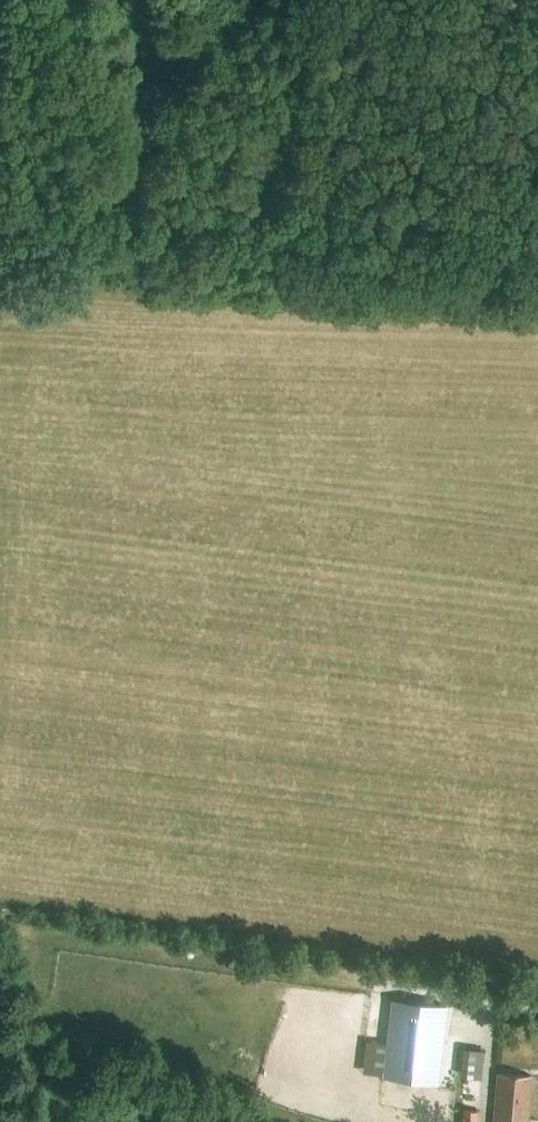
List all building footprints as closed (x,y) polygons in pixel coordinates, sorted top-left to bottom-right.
[(438,1083),(443,1041),(386,1035),(381,1077),(438,1083)] [(482,1051),(462,1049),(461,1063),(481,1065),(482,1051)] [(531,1076),(497,1074),(493,1121),(527,1121),(531,1076)] [(477,1111),(464,1110),(463,1121),(476,1121),(477,1111)]
